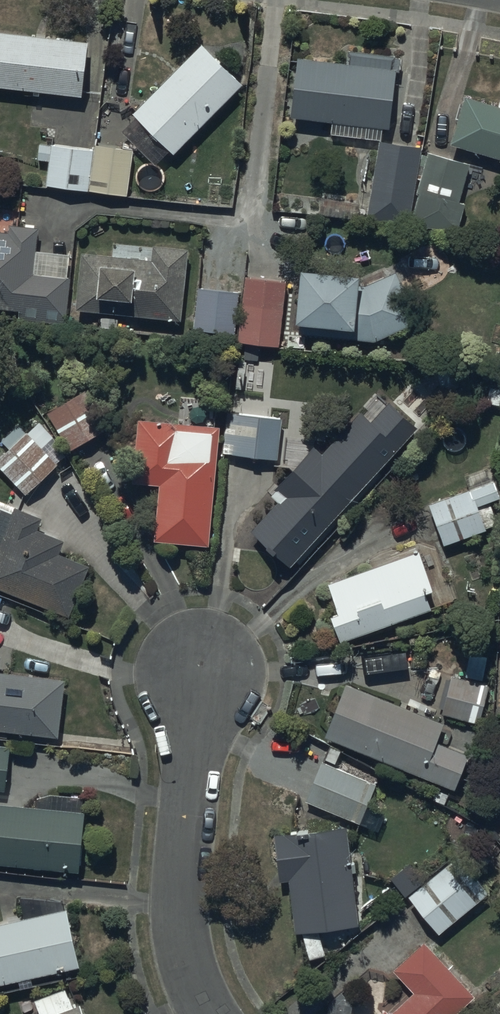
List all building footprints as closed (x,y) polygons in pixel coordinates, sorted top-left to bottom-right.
[(0,28),(0,83),(81,92),(87,37),(0,28)] [(240,80),(199,41),(131,112),(134,115),(120,129),(155,162),(161,156),(169,164),(179,154),(174,149),(240,80)] [(349,59),(296,53),(290,114),(286,114),(283,142),(306,145),(310,116),(388,124),(395,66),(389,65),(390,55),(350,51),(349,59)] [(465,93),(451,140),(499,154),(499,94),(497,103),(465,93)] [(420,144),(378,139),(366,215),(408,222),(420,144)] [(127,193),(130,146),(94,141),(93,146),(38,142),(37,157),(46,158),(44,184),(127,193)] [(452,226),(469,161),(428,150),(410,221),(452,226)] [(64,314),(70,252),(34,249),(37,224),(9,221),(8,231),(0,230),(0,308),(64,314)] [(180,318),(186,246),(152,242),(151,256),(80,250),(75,309),(180,318)] [(356,267),(299,262),(294,316),(349,321),(347,335),(376,338),(418,318),(396,268),(368,281),(356,281),(356,267)] [(285,278),(245,275),(241,326),(282,329),(285,278)] [(238,288),(196,285),(193,326),(234,330),(238,288)] [(78,391),(46,413),(69,448),(101,428),(78,391)] [(281,416),(231,410),(228,451),(277,457),(281,416)] [(216,421),(136,414),(132,479),(158,481),(154,538),(208,542),(216,421)] [(39,419),(0,451),(0,465),(25,491),(56,464),(41,447),(54,436),(39,419)] [(289,563),(387,456),(347,420),(250,527),(289,563)] [(493,478),(428,501),(443,542),(497,522),(489,501),(478,506),(476,502),(498,494),(493,478)] [(0,505),(0,586),(68,612),(88,561),(57,550),(61,537),(35,527),(40,513),(14,505),(13,509),(0,505)] [(440,604),(419,553),(418,548),(327,581),(337,609),(330,612),(341,640),(440,604)] [(58,732),(63,676),(0,670),(0,726),(58,732)] [(488,684),(450,675),(442,711),(478,721),(488,684)] [(443,719),(345,680),(324,733),(455,785),(468,754),(435,740),(443,719)] [(0,742),(0,789),(4,789),(9,743),(0,742)] [(376,782),(321,758),(304,799),(358,822),(376,782)] [(35,797),(34,804),(0,801),(0,860),(78,867),(85,794),(51,791),(35,797)] [(359,919),(346,822),(272,830),(285,929),(359,919)] [(476,839),(408,893),(438,931),(487,892),(471,871),(490,856),(476,839)] [(65,904),(0,919),(0,981),(77,964),(65,904)] [(392,967),(412,989),(389,1010),(385,1006),(376,1013),(452,1013),(475,994),(425,938),(392,967)] [(63,985),(33,998),(39,1013),(84,1013),(78,1000),(70,1004),(63,985)]
